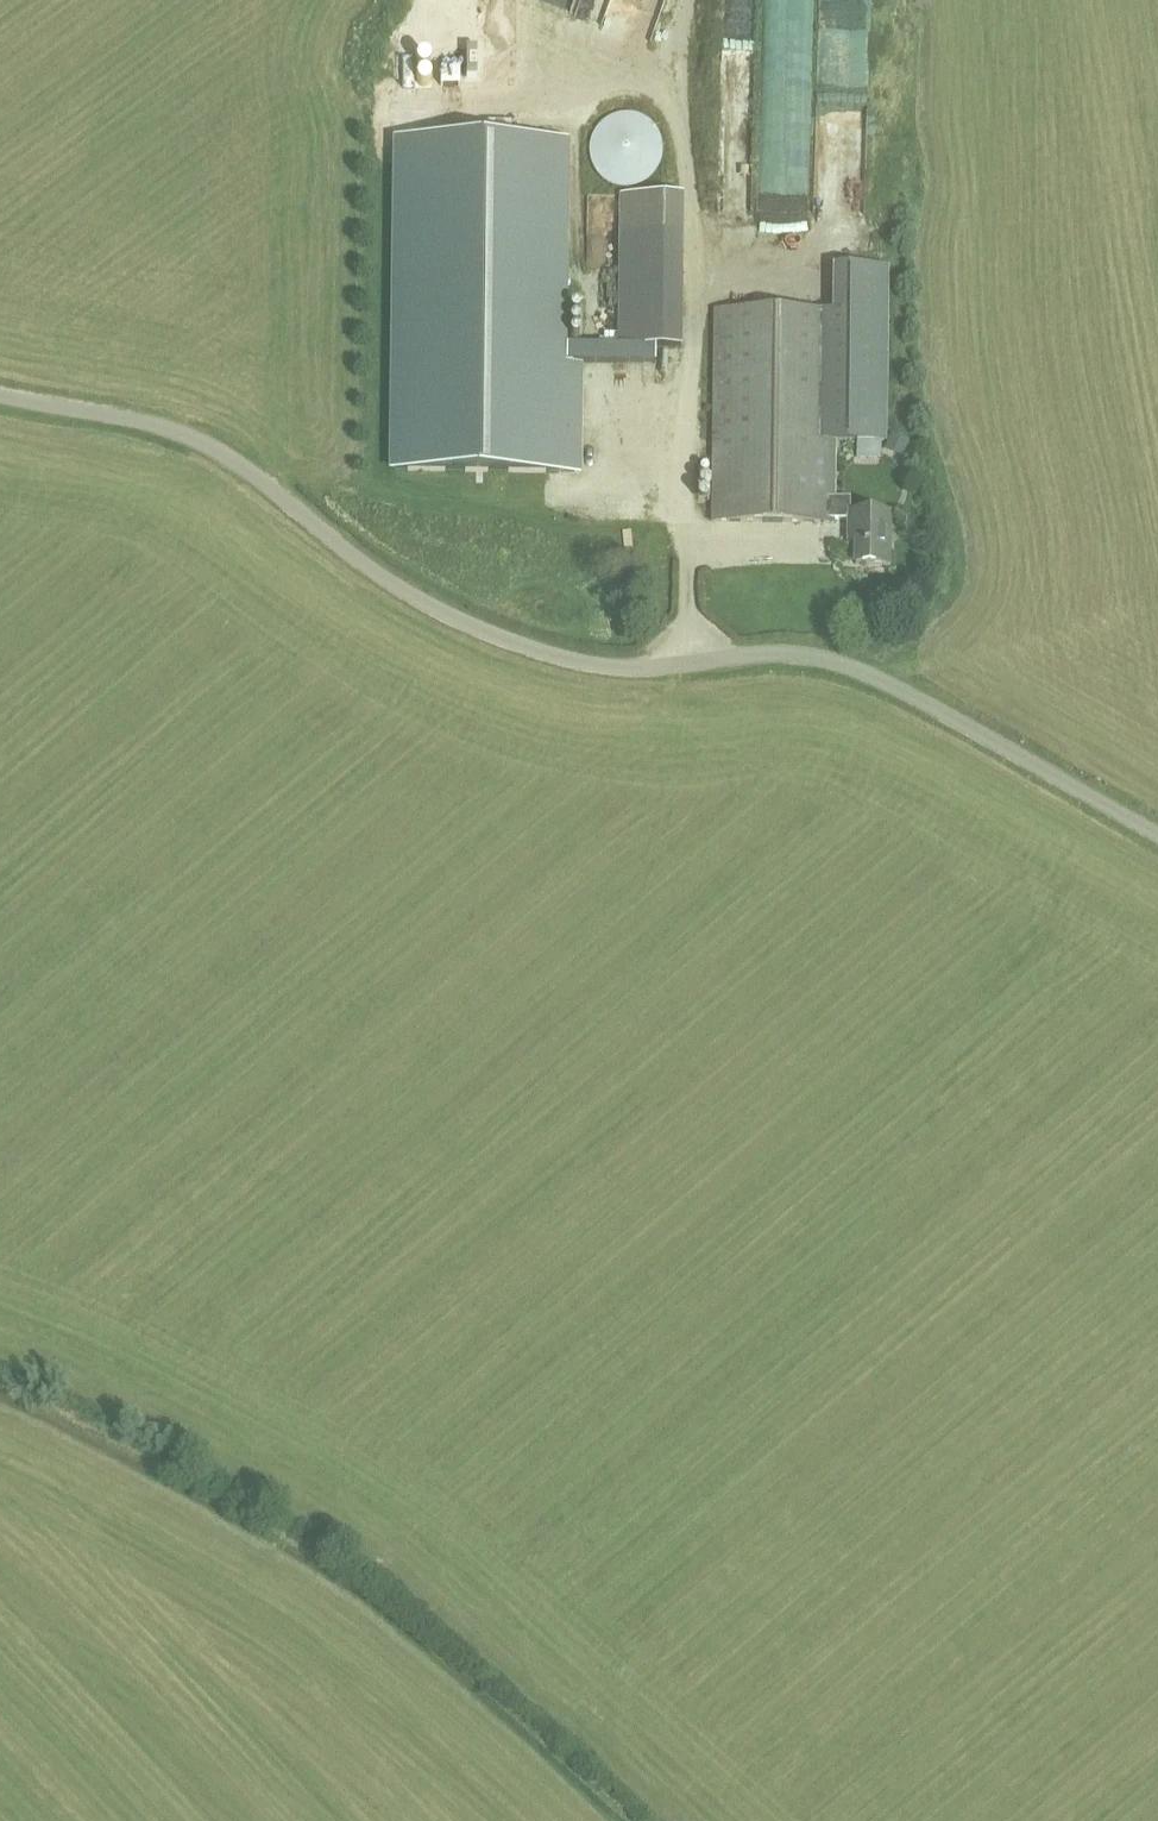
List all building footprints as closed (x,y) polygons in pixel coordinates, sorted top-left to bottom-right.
[(809,52),(840,51),(839,22),(808,23),(809,52)] [(591,161),(605,180),(626,187),(648,180),(661,161),(661,139),(648,121),(626,114),(605,121),(591,139),(591,161)] [(735,153),(751,150),(747,129),(731,133),(735,153)] [(564,141),(398,139),(394,470),(581,473),(582,364),(561,364),(564,141)] [(619,233),(617,350),(681,351),(683,234),(683,196),(619,196),(619,233)] [(888,266),(833,265),(833,311),(714,309),(711,523),(834,524),(834,519),(850,519),(849,533),(856,533),(855,564),(889,565),(889,513),(850,512),(851,497),(835,497),(835,439),(886,439),(888,266)] [(885,451),(901,458),(908,443),(891,435),(885,451)]
